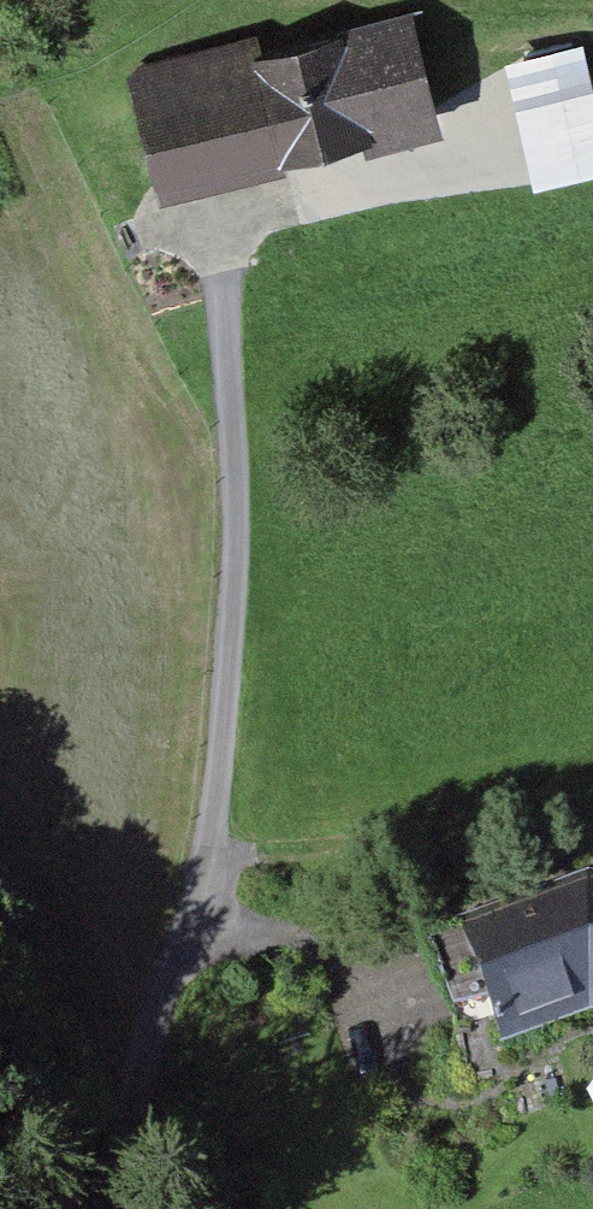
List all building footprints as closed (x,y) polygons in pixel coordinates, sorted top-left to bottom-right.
[(128,86),(155,197),(441,128),(414,17),(128,86)] [(533,169),(592,161),(592,39),(517,49),(533,169)] [(447,940),(486,1056),(592,1020),(592,897),(583,896),(447,940)]
